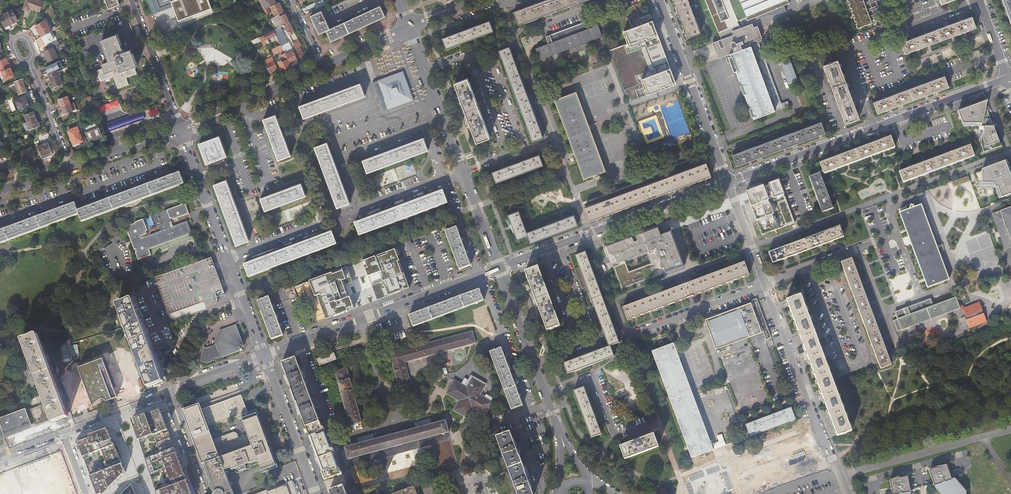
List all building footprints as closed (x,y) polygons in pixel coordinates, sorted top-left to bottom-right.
[(23,9),(28,11),(30,7),(34,9),(34,11),(37,12),(38,11),(39,11),(43,1),(40,0),(27,0),(23,9)] [(107,3),(109,7),(109,8),(120,4),(118,0),(106,0),(107,3)] [(160,8),(173,4),(179,22),(213,10),(209,0),(157,0),(160,8)] [(263,10),(271,7),(277,4),(275,0),(258,0),(263,10)] [(515,13),(521,27),(591,0),(548,0),(515,13)] [(688,0),(673,0),(688,39),(701,34),(688,0)] [(721,40),(711,43),(718,58),(747,48),(737,21),(791,0),(705,0),(721,40)] [(856,28),(877,22),(874,14),(880,12),(877,0),(848,0),(856,28)] [(1010,24),(1010,0),(1002,0),(1010,24)] [(271,7),(275,16),(278,15),(284,12),(279,3),(277,4),(271,7)] [(381,6),(360,15),(330,29),(322,11),(311,16),(319,34),(327,31),(332,41),(365,26),(386,17),(381,6)] [(0,16),(0,17),(5,27),(18,21),(13,10),(0,16)] [(275,16),(270,19),(275,29),(284,25),(290,22),(285,13),(279,16),(278,15),(275,16)] [(971,17),(902,42),(905,53),(975,28),(971,17)] [(549,61),(547,57),(601,37),(595,19),(594,19),(545,37),(548,45),(544,46),(545,49),(536,52),(540,62),(540,64),(549,61)] [(653,19),(624,30),(628,42),(609,49),(625,94),(628,93),(630,99),(638,96),(636,89),(645,86),(648,93),(676,83),(653,19)] [(486,20),(443,37),(448,49),(491,32),(486,20)] [(50,32),(52,31),(45,21),(36,27),(42,37),(50,32)] [(290,22),(284,25),(300,58),(306,56),(304,51),(303,52),(298,43),(300,42),(295,32),(294,33),(290,22)] [(274,30),(262,35),(268,47),(270,46),(266,39),(276,35),(274,30)] [(50,32),(42,37),(46,44),(54,39),(50,32)] [(104,68),(97,70),(101,80),(113,76),(118,88),(128,84),(126,77),(137,73),(134,66),(138,65),(135,58),(132,49),(125,52),(118,34),(102,40),(109,61),(102,63),(104,68)] [(283,49),(281,46),(281,45),(272,49),(274,53),(283,49)] [(531,141),(542,137),(508,46),(497,50),(531,141)] [(58,58),(53,47),(49,49),(44,51),(49,62),(58,58)] [(286,54),(292,66),(299,63),(293,50),(290,52),(286,54)] [(753,50),(732,58),(756,122),(777,114),(753,50)] [(0,72),(2,71),(11,67),(7,58),(0,61),(0,71),(0,72)] [(266,65),(270,73),(278,69),(273,58),(264,61),(266,65)] [(790,58),(780,61),(788,84),(798,80),(790,58)] [(278,61),(282,70),(291,66),(289,62),(289,61),(288,59),(282,61),(282,60),(279,61),(278,61)] [(824,65),(846,123),(860,118),(838,60),(824,65)] [(11,67),(2,71),(6,80),(14,76),(11,67)] [(48,73),(51,80),(60,77),(57,69),(48,73)] [(403,71),(395,74),(386,78),(378,81),(389,109),(397,106),(405,103),(414,100),(403,71)] [(60,77),(51,80),(54,88),(63,84),(60,77)] [(769,88),(776,110),(790,105),(788,101),(781,103),(772,77),(766,80),(768,88),(769,88)] [(876,114),(947,87),(943,77),(921,86),(872,103),(876,114)] [(466,78),(454,83),(475,139),(476,141),(489,136),(466,78)] [(22,79),(14,82),(19,94),(27,91),(22,79)] [(364,93),(360,83),(300,105),(304,115),(305,118),(365,96),(364,93)] [(963,98),(956,100),(976,153),(1003,144),(985,90),(963,98)] [(555,101),(584,179),(606,171),(592,135),(576,93),(560,99),(560,97),(554,99),(555,101)] [(13,100),(17,111),(31,106),(29,102),(29,101),(28,101),(27,101),(26,99),(28,98),(26,95),(13,100)] [(61,107),(70,103),(67,96),(58,99),(61,107)] [(100,112),(120,105),(118,99),(98,106),(100,112)] [(73,111),(70,103),(61,107),(64,115),(73,111)] [(96,110),(94,106),(82,111),(83,115),(96,110)] [(24,115),(27,122),(36,119),(33,111),(24,115)] [(142,111),(136,113),(139,120),(144,118),(142,111)] [(135,121),(133,115),(107,124),(110,131),(135,121)] [(278,159),(279,159),(291,155),(276,115),(263,119),(278,159)] [(36,119),(27,122),(30,130),(39,126),(36,119)] [(97,122),(85,127),(90,141),(102,136),(101,133),(102,133),(101,132),(97,122)] [(821,123),(733,156),(738,167),(825,133),(821,123)] [(78,127),(68,130),(74,146),(79,144),(78,143),(83,141),(79,130),(78,127)] [(822,173),(822,174),(894,148),(890,137),(818,163),(822,173)] [(424,138),(363,160),(367,173),(428,151),(424,138)] [(220,139),(200,148),(208,167),(228,158),(220,139)] [(38,146),(42,158),(53,154),(48,142),(48,143),(38,146)] [(327,142),(315,147),(337,208),(350,203),(347,195),(338,171),(330,150),(327,142)] [(969,146),(898,172),(903,183),(973,156),(969,146)] [(32,147),(20,152),(24,162),(36,158),(32,147)] [(538,156),(492,173),(495,183),(541,166),(538,156)] [(974,169),(980,182),(995,188),(1000,204),(1010,200),(1010,174),(1005,158),(974,169)] [(585,208),(589,221),(711,176),(707,164),(585,208)] [(172,175),(176,186),(184,184),(179,172),(172,175)] [(821,175),(820,173),(810,177),(823,213),(834,209),(821,175)] [(79,214),(82,221),(176,186),(172,175),(165,177),(156,181),(77,210),(75,202),(0,230),(0,244),(79,214)] [(968,175),(952,181),(954,187),(970,181),(968,175)] [(769,177),(738,186),(756,234),(780,225),(769,177)] [(237,245),(238,245),(249,241),(228,184),(227,180),(226,181),(226,180),(214,185),(237,245)] [(301,183),(261,197),(265,210),(306,196),(301,183)] [(448,203),(443,191),(431,195),(414,201),(390,210),(365,219),(354,223),(359,236),(448,203)] [(121,229),(122,233),(121,233),(124,240),(125,240),(126,243),(129,244),(128,246),(130,252),(131,252),(132,255),(131,255),(134,262),(151,256),(148,249),(192,233),(187,221),(173,227),(171,227),(169,222),(171,221),(172,221),(171,218),(172,218),(174,220),(189,214),(186,203),(148,218),(151,227),(153,226),(156,233),(144,237),(139,224),(136,222),(130,225),(130,226),(125,227),(125,226),(122,227),(121,229)] [(946,280),(947,279),(948,279),(920,205),(919,206),(900,213),(905,227),(927,287),(946,280)] [(991,214),(1004,250),(1010,248),(1010,207),(991,214)] [(518,211),(508,215),(517,239),(528,235),(531,243),(577,225),(573,214),(526,232),(518,211)] [(459,235),(455,225),(444,229),(445,231),(444,231),(459,270),(460,269),(460,271),(471,267),(467,256),(459,235)] [(606,243),(599,246),(616,291),(680,265),(673,245),(666,229),(657,233),(655,226),(606,243)] [(774,265),(844,238),(840,227),(770,254),(774,265)] [(337,245),(332,232),(314,239),(293,246),(274,253),(257,260),(244,265),(249,278),(337,245)] [(258,258),(273,253),(272,249),(257,254),(258,258)] [(377,303),(410,291),(396,250),(362,262),(377,303)] [(564,364),(568,375),(615,357),(613,352),(617,351),(615,345),(620,343),(587,252),(577,256),(610,347),(564,364)] [(211,255),(154,275),(172,319),(195,311),(215,303),(216,295),(224,292),(211,255)] [(852,258),(841,263),(881,369),(892,365),(867,299),(852,258)] [(670,306),(751,276),(745,263),(707,277),(624,308),(629,321),(670,306)] [(546,330),(560,325),(538,268),(525,273),(546,330)] [(323,325),(358,313),(343,269),(309,281),(323,325)] [(479,289),(409,315),(413,326),(484,300),(483,299),(485,299),(482,292),(481,293),(479,289)] [(284,335),(269,296),(258,301),(272,339),(284,335)] [(163,380),(159,370),(157,362),(154,355),(140,319),(133,298),(130,298),(125,301),(123,301),(118,303),(117,304),(148,386),(163,380)] [(898,333),(961,310),(957,299),(955,299),(934,307),(931,300),(896,312),(899,320),(894,321),(896,326),(898,333)] [(749,338),(764,333),(765,332),(768,340),(772,339),(757,300),(754,301),(754,303),(753,304),(738,309),(739,311),(717,319),(716,316),(708,318),(710,322),(719,347),(748,336),(749,338)] [(979,301),(964,307),(961,308),(968,325),(986,320),(983,312),(982,313),(981,310),(982,309),(979,301)] [(791,309),(839,443),(850,440),(802,305),(791,309)] [(236,323),(222,329),(222,330),(216,345),(207,348),(204,348),(203,349),(201,361),(208,363),(215,360),(214,359),(220,357),(221,358),(243,350),(242,348),(243,346),(245,345),(244,344),(236,323)] [(404,362),(475,343),(472,331),(390,353),(399,386),(410,384),(404,362)] [(44,399),(46,403),(51,419),(52,421),(68,415),(60,393),(38,333),(36,333),(31,336),(28,337),(23,338),(22,339),(44,399)] [(715,379),(701,340),(693,343),(695,349),(693,350),(699,367),(700,366),(705,382),(715,379)] [(673,344),(665,347),(661,349),(652,352),(692,457),(713,449),(694,398),(673,344)] [(523,407),(519,398),(519,396),(512,376),(511,374),(505,357),(501,347),(490,351),(511,411),(523,407)] [(320,366),(336,359),(334,353),(317,359),(320,366)] [(324,481),(342,474),(298,357),(280,364),(324,481)] [(106,400),(107,401),(117,397),(103,359),(79,368),(93,406),(98,401),(100,399),(104,398),(106,400)] [(351,431),(356,430),(356,427),(361,425),(360,423),(361,422),(347,368),(335,371),(351,431)] [(769,403),(758,371),(750,373),(761,406),(769,403)] [(489,401),(483,397),(480,396),(479,395),(485,383),(470,374),(466,380),(463,386),(459,384),(452,380),(445,394),(458,401),(452,410),(465,417),(470,408),(483,415),(490,402),(489,401)] [(755,408),(746,376),(737,378),(746,411),(755,408)] [(574,390),(591,437),(602,433),(584,386),(574,390)] [(263,473),(271,470),(278,467),(256,406),(247,409),(241,391),(240,389),(184,410),(185,411),(204,463),(219,458),(220,457),(227,475),(259,463),(263,473)] [(48,420),(51,419),(46,403),(42,405),(31,409),(34,416),(37,424),(48,420)] [(714,413),(720,431),(737,425),(731,407),(714,413)] [(751,435),(795,418),(791,407),(747,424),(751,435)] [(32,424),(26,409),(0,419),(0,436),(32,424)] [(132,419),(156,493),(192,493),(189,487),(179,459),(170,435),(169,433),(160,409),(132,419)] [(347,459),(448,432),(445,421),(430,424),(429,420),(414,424),(415,429),(374,440),(372,435),(357,439),(358,444),(344,448),(347,459)] [(126,471),(108,428),(77,440),(97,493),(104,493),(126,471)] [(508,431),(494,437),(516,493),(532,493),(526,480),(514,448),(508,431)] [(652,442),(653,447),(659,445),(654,433),(650,434),(650,437),(652,442)] [(722,433),(717,435),(719,441),(712,443),(714,449),(726,444),(722,433)] [(650,437),(650,434),(648,435),(648,434),(625,442),(626,443),(621,445),(626,458),(653,447),(652,442),(650,437)] [(63,452),(3,470),(10,491),(44,481),(48,493),(46,493),(77,493),(63,452)] [(227,475),(220,457),(219,458),(204,463),(208,475),(210,480),(214,491),(215,493),(234,493),(227,476),(227,475)] [(936,466),(937,468),(929,470),(934,486),(936,485),(936,487),(942,493),(965,493),(965,492),(954,479),(952,480),(947,464),(936,466)] [(892,493),(910,493),(910,492),(911,492),(908,476),(900,478),(899,476),(890,480),(892,493)] [(294,483),(281,488),(280,485),(256,493),(298,493),(294,483)] [(131,484),(121,493),(135,493),(131,484)] [(346,484),(328,491),(329,493),(349,493),(346,484)]
